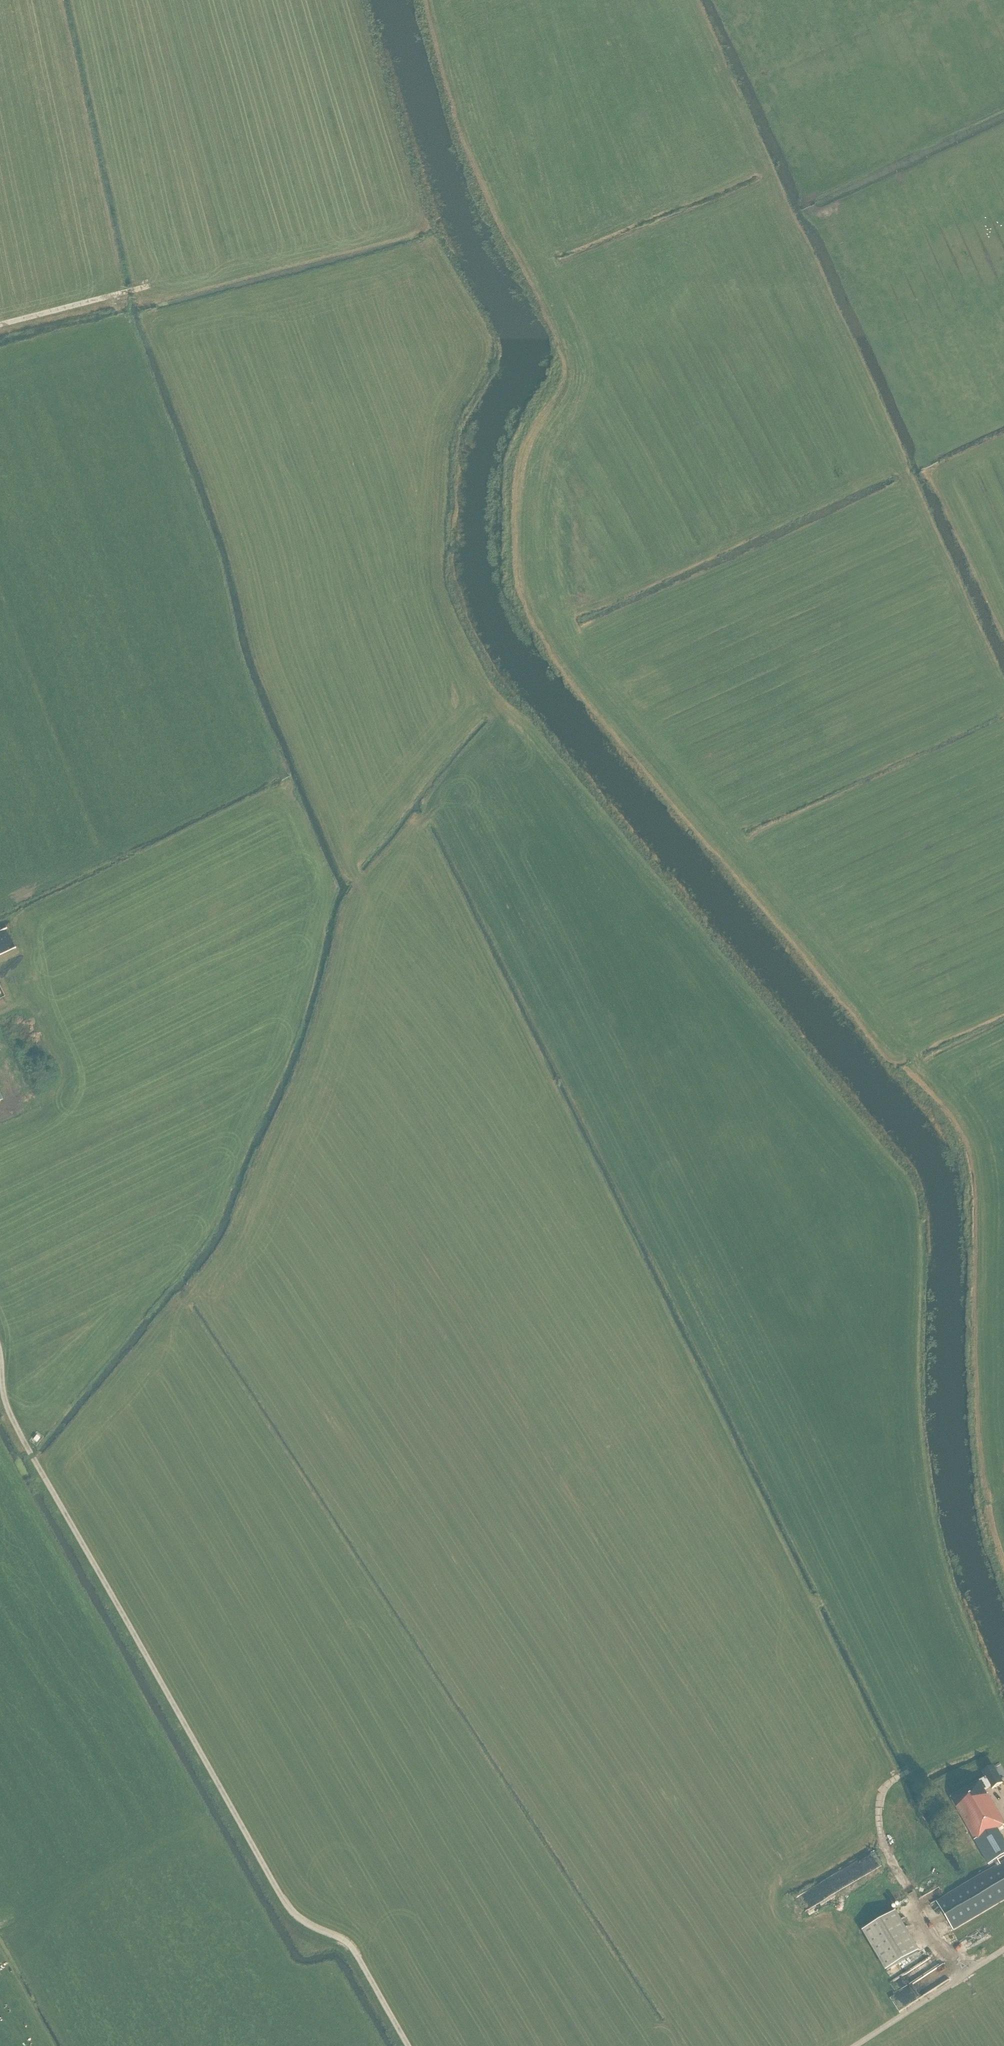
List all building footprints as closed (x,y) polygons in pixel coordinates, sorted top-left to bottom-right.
[(950,1798),(989,1865),(994,1862),(997,1867),(967,1885),(937,1903),(953,1931),(983,1913),(1003,1901),(1003,1864),(1000,1866),(997,1860),(1002,1857),(995,1845),(1003,1840),(997,1830),(1003,1826),(1003,1822),(988,1794),(987,1795),(985,1792),(991,1788),(992,1790),(1003,1783),(994,1766),(982,1773),(985,1778),(950,1798)] [(867,1854),(850,1865),(859,1879),(876,1868),(867,1854)] [(799,1895),(808,1908),(825,1897),(816,1884),(799,1895)] [(919,1952),(896,1912),(862,1932),(885,1972),(919,1952)]
